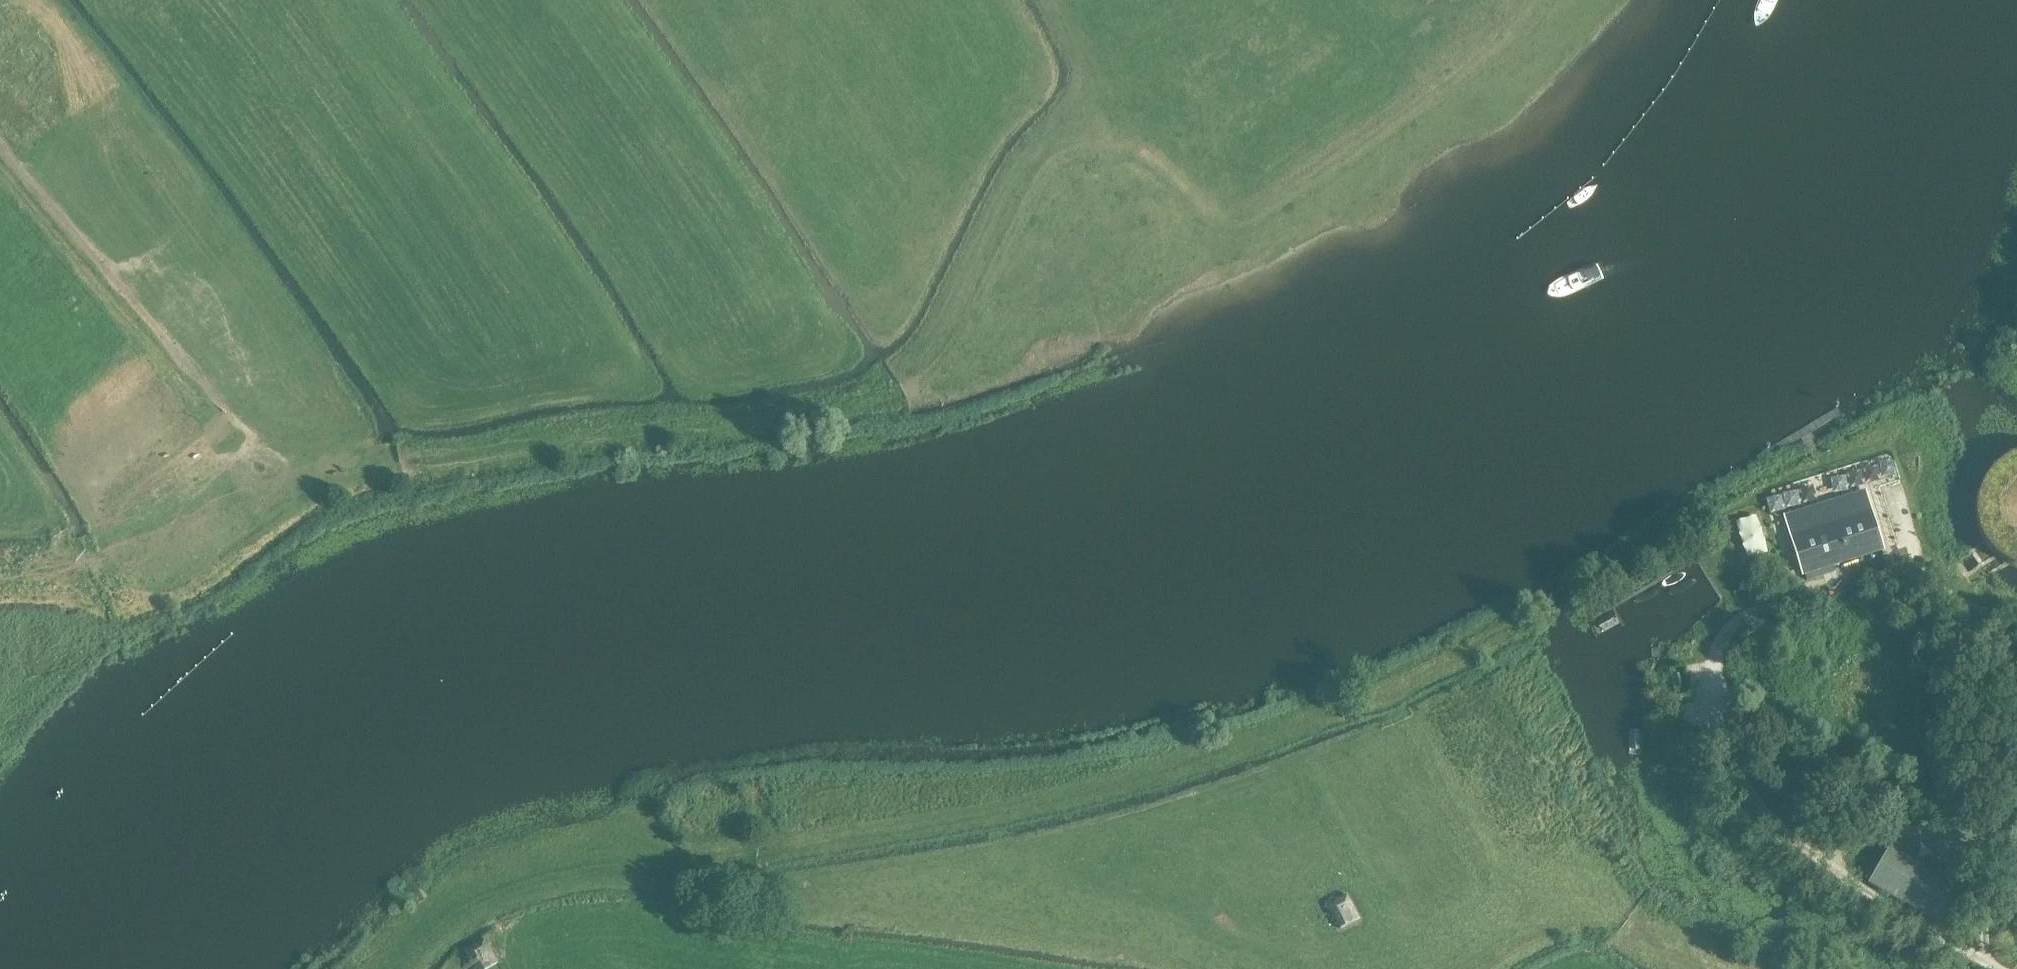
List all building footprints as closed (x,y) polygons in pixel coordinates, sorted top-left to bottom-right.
[(2016,454),(2006,460),(1998,466),(1990,474),(1984,484),(1981,494),(1979,507),(1980,517),(1983,528),(1988,538),(1994,546),(2003,554),(2013,560),(2016,561),(2016,454)] [(1881,550),(1863,491),(1786,515),(1805,574),(1881,550)] [(1889,849),(1869,883),(1939,923),(1959,889),(1955,887),(1889,849)]
